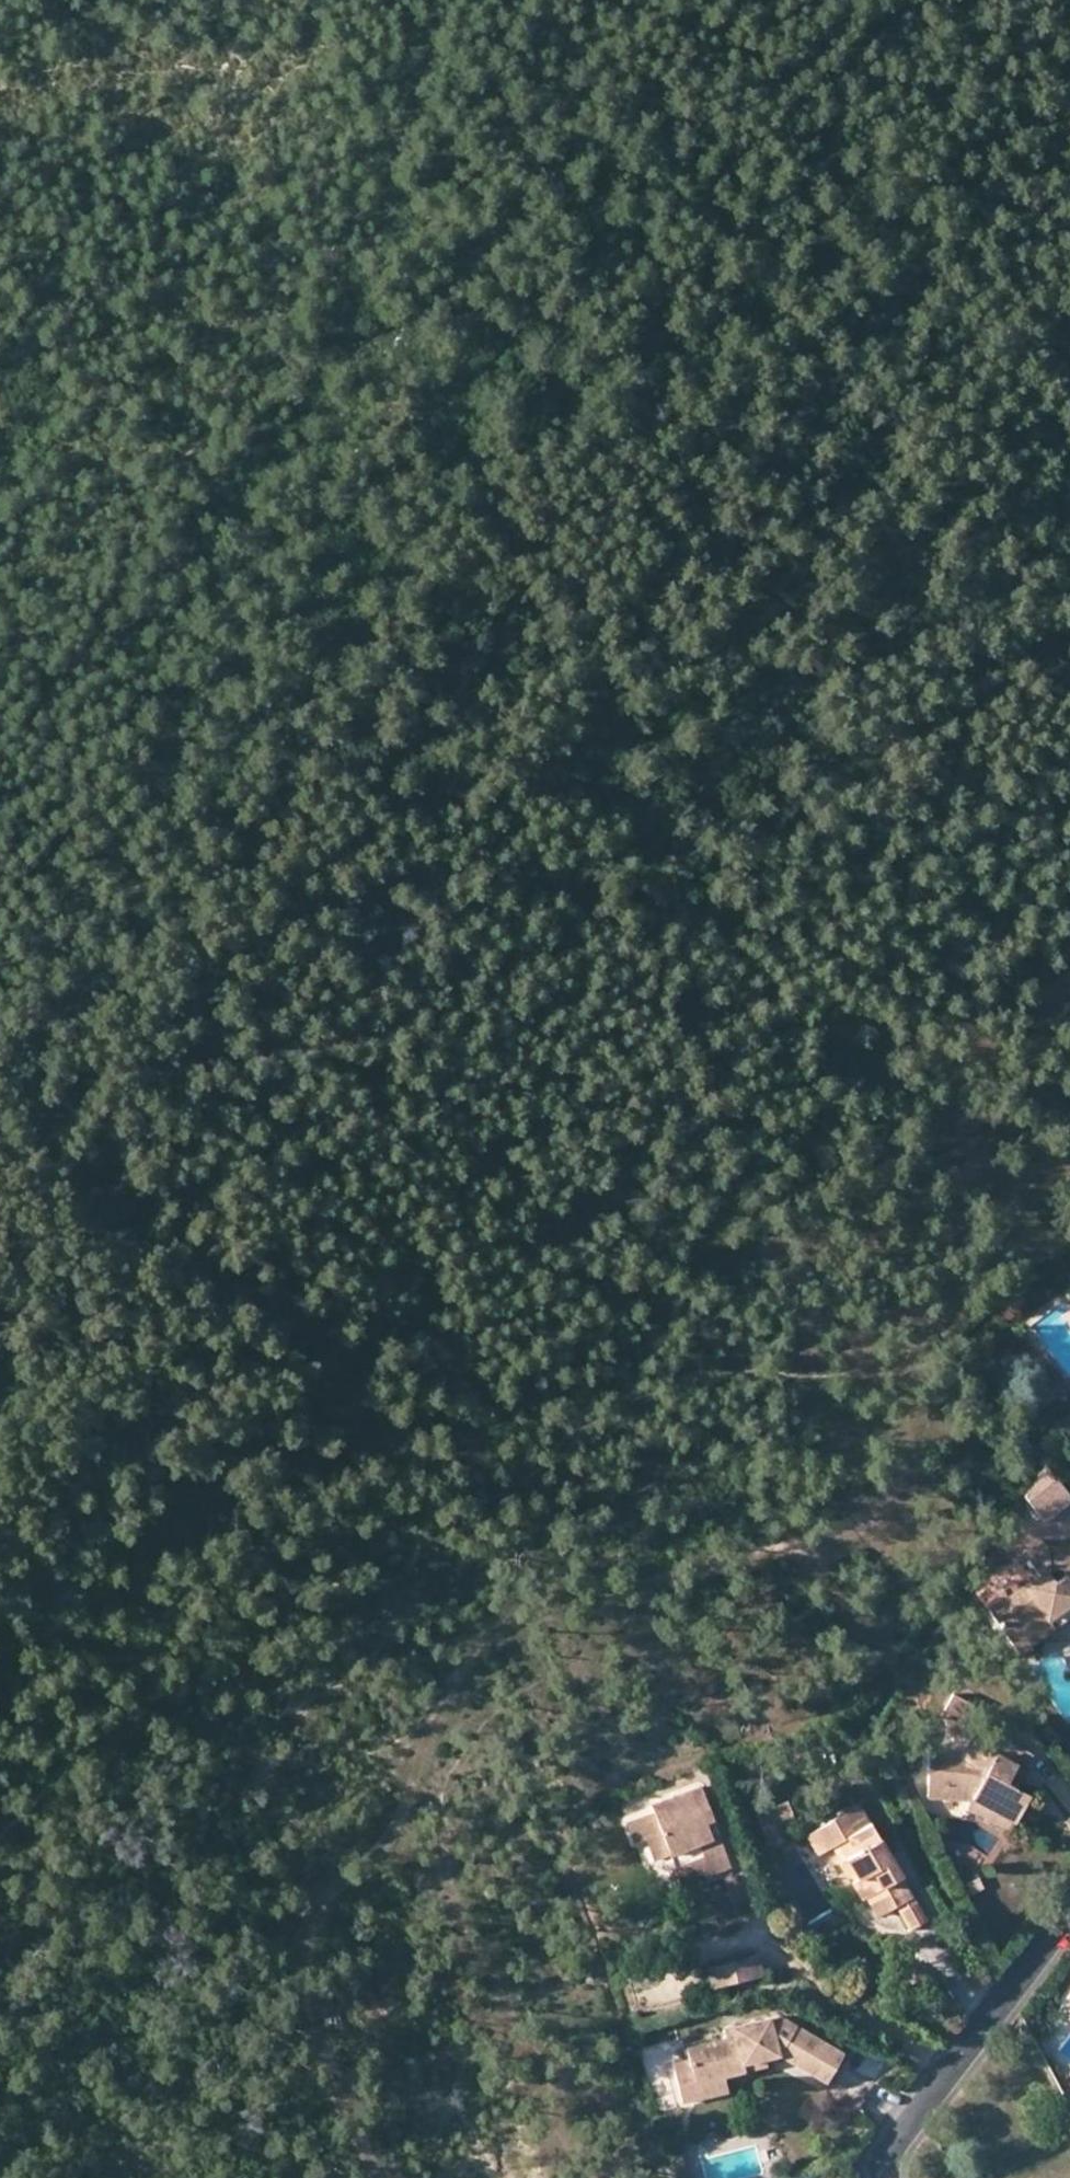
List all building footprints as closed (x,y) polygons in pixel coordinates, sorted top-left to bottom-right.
[(1046,1547),(1041,1539),(1021,1552),(1038,1575),(986,1609),(1000,1632),(1012,1624),(1022,1639),(1057,1615),(1069,1614),(1069,1546),(1046,1547)] [(1057,1615),(1022,1639),(1012,1624),(1000,1632),(1016,1655),(1066,1622),(1069,1622),(1069,1614),(1057,1615)] [(972,1706),(951,1694),(943,1712),(963,1723),(972,1706)] [(1030,1754),(977,1726),(960,1757),(928,1755),(926,1798),(969,1801),(1012,1823),(1026,1795),(1013,1787),(1004,1782),(1013,1765),(1023,1769),(1030,1754)] [(1013,1787),(1023,1769),(1013,1765),(1004,1782),(1013,1787)] [(729,1868),(698,1785),(647,1804),(650,1813),(625,1823),(632,1843),(642,1840),(652,1863),(668,1857),(698,1846),(709,1875),(729,1868)] [(800,1835),(785,1806),(769,1814),(762,1801),(749,1807),(771,1850),(800,1835)] [(1008,1830),(1012,1823),(969,1801),(966,1807),(1008,1830)] [(858,1806),(806,1835),(818,1853),(836,1844),(856,1879),(852,1882),(861,1899),(880,1889),(886,1900),(892,1898),(909,1928),(924,1918),(858,1806)] [(681,1886),(709,1875),(698,1846),(668,1857),(681,1886)] [(757,1955),(716,1966),(721,1986),(761,1976),(757,1955)] [(708,1989),(721,1986),(716,1966),(703,1969),(708,1989)] [(686,2048),(687,2060),(687,2062),(694,2085),(722,2078),(748,2072),(746,2063),(763,2060),(776,2056),(824,2083),(840,2053),(778,2017),(722,2030),(723,2039),(686,2048)] [(765,2068),(763,2060),(746,2063),(748,2072),(765,2068)] [(672,2064),(678,2088),(694,2085),(687,2062),(672,2064)] [(722,2078),(694,2085),(678,2088),(682,2104),(725,2093),(722,2078)]
